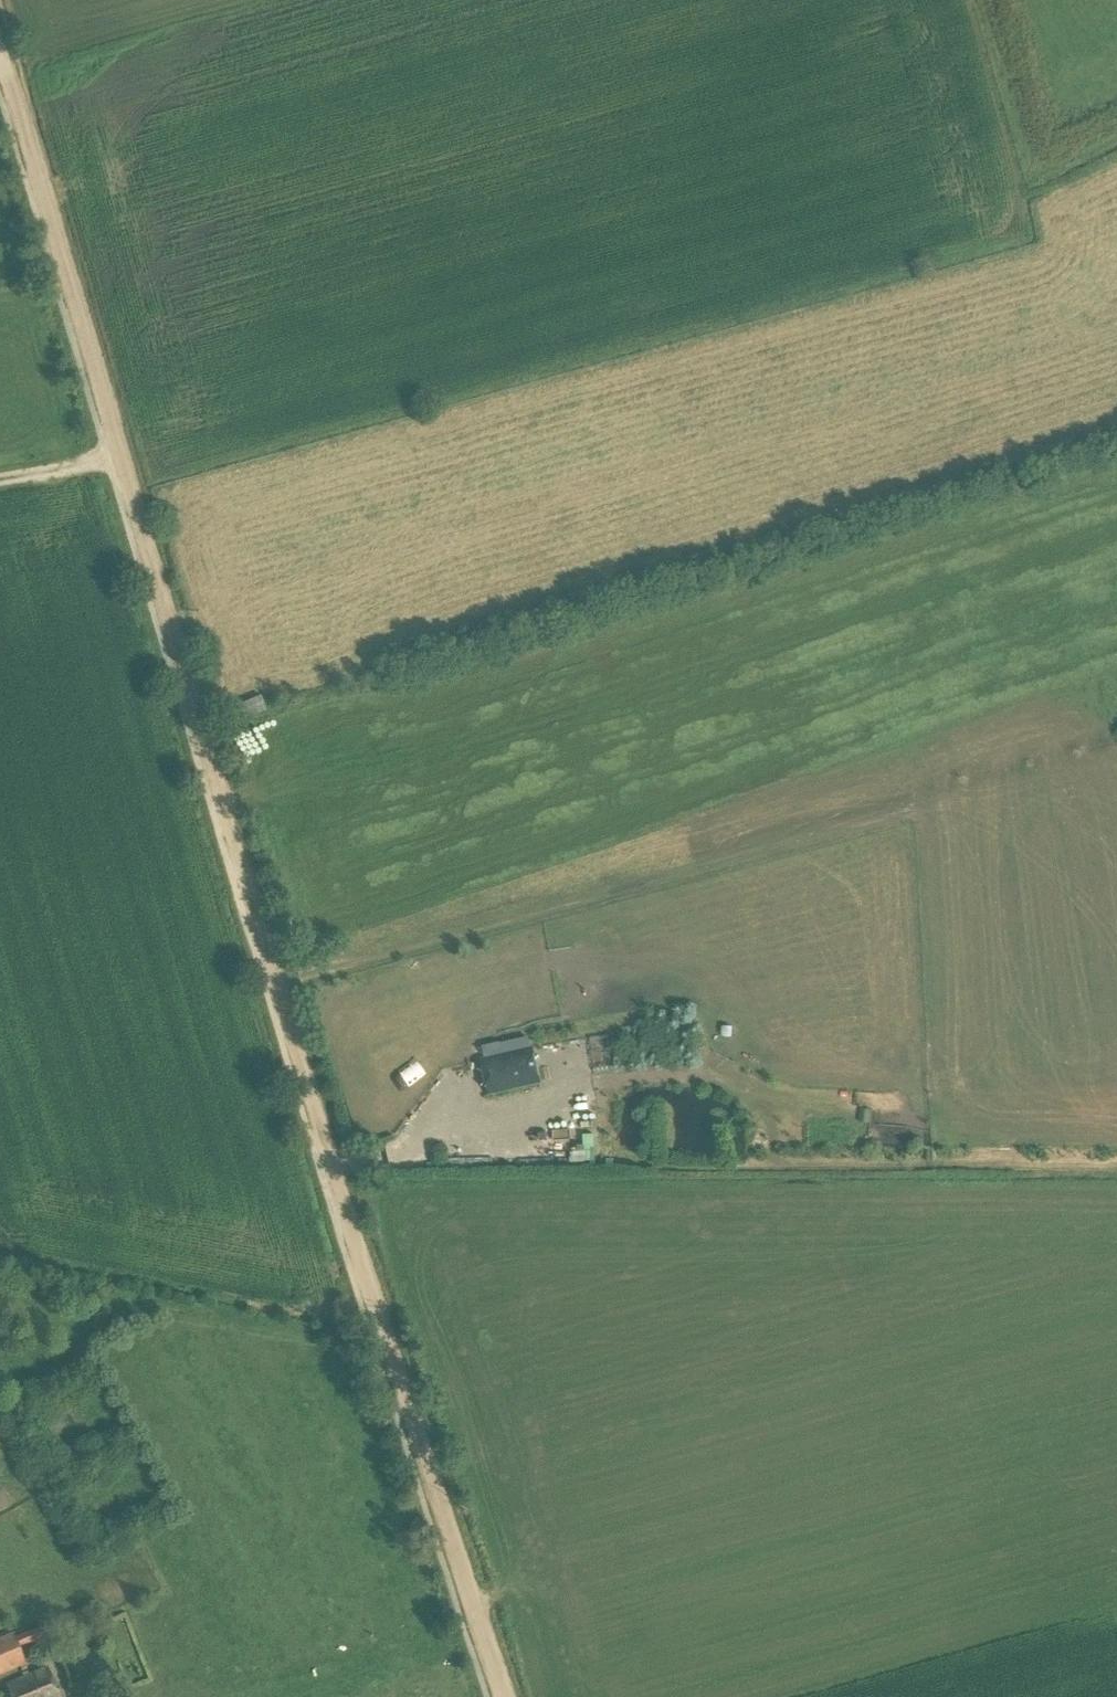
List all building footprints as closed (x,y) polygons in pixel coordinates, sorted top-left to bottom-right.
[(234,698),(255,694),(253,682),(232,686),(234,698)] [(262,697),(239,703),(243,718),(266,712),(262,697)] [(533,1048),(480,1059),(488,1096),(541,1085),(533,1048)] [(41,1626),(14,1637),(20,1649),(46,1639),(41,1626)] [(0,1639),(0,1675),(25,1663),(20,1649),(14,1637),(13,1633),(0,1639)] [(8,1684),(13,1696),(60,1696),(49,1668),(8,1684)]
